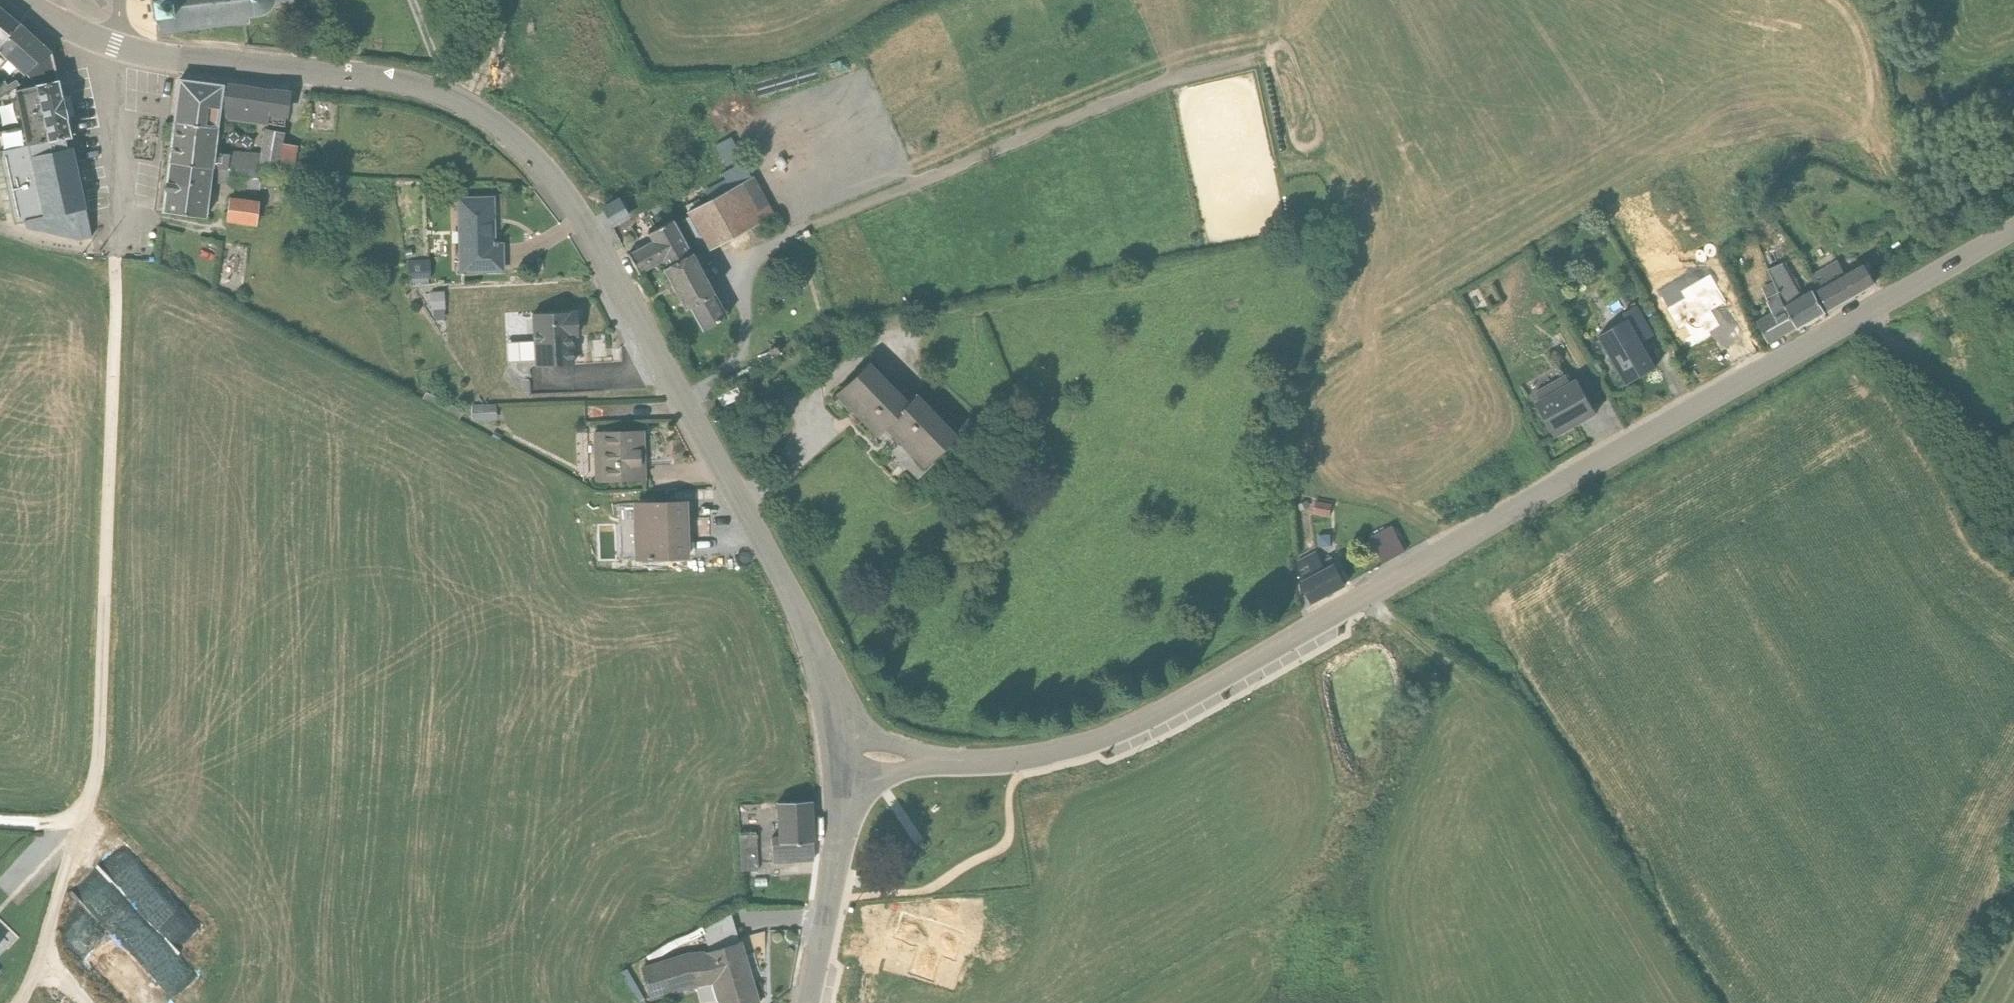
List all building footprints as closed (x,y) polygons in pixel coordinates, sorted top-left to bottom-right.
[(151,21),(153,21),(154,31),(245,19),(244,12),(261,10),(269,2),(283,0),(147,0),(151,21)] [(18,24),(0,8),(0,44),(18,24)] [(18,24),(0,44),(0,48),(24,73),(27,70),(49,50),(18,24)] [(55,78),(49,50),(27,70),(38,83),(55,78)] [(56,85),(55,78),(38,83),(14,88),(25,144),(68,136),(56,85)] [(173,126),(218,131),(219,121),(283,129),(287,94),(178,81),(173,126)] [(218,131),(173,126),(168,165),(211,172),(210,166),(256,172),(256,166),(279,169),(284,133),(259,130),(257,154),(215,149),(218,131)] [(724,162),(741,156),(734,133),(716,138),(724,162)] [(25,144),(0,150),(0,160),(14,216),(22,215),(39,212),(84,205),(68,136),(25,144)] [(203,222),(211,172),(168,165),(160,216),(203,222)] [(750,175),(684,210),(704,247),(770,212),(750,175)] [(615,227),(635,217),(621,189),(601,199),(615,227)] [(493,239),(493,194),(454,195),(454,271),(501,271),(501,239),(493,239)] [(257,202),(227,198),(223,224),(254,228),(257,202)] [(85,237),(83,207),(22,215),(27,230),(85,237)] [(687,249),(669,216),(643,230),(647,236),(623,249),(635,272),(660,259),(662,262),(687,249)] [(662,262),(658,267),(679,306),(686,303),(711,290),(687,249),(662,262)] [(1814,274),(1821,288),(1844,274),(1837,261),(1814,274)] [(1785,305),(1803,294),(1784,262),(1767,268),(1785,305)] [(1821,288),(1819,289),(1830,308),(1874,283),(1863,264),(1844,274),(1821,288)] [(1755,318),(1770,342),(1797,326),(1785,305),(1773,280),(1762,286),(1771,309),(1755,318)] [(1803,294),(1785,305),(1797,326),(1825,310),(1812,289),(1803,294)] [(711,290),(686,303),(697,325),(722,313),(711,290)] [(1657,335),(1639,305),(1627,310),(1632,318),(1645,342),(1657,335)] [(573,307),(528,310),(531,364),(571,361),(569,334),(575,334),(573,307)] [(1632,318),(1600,334),(1626,384),(1657,365),(1645,342),(1632,318)] [(906,399),(867,358),(832,391),(871,432),(881,423),(920,464),(953,432),(914,391),(906,399)] [(1566,385),(1536,400),(1555,435),(1596,413),(1578,379),(1566,385)] [(639,426),(590,428),(592,479),(642,476),(639,426)] [(684,497),(628,498),(629,556),(685,556),(684,497)] [(1392,523),(1371,535),(1385,560),(1406,549),(1392,523)] [(1336,561),(1302,577),(1314,599),(1348,583),(1336,561)] [(809,798),(774,799),(775,837),(800,836),(810,836),(809,798)] [(755,866),(751,812),(738,813),(741,867),(755,866)] [(800,836),(775,837),(776,857),(801,856),(800,836)] [(639,967),(648,998),(709,979),(716,1002),(744,1002),(756,999),(736,936),(639,967)]
